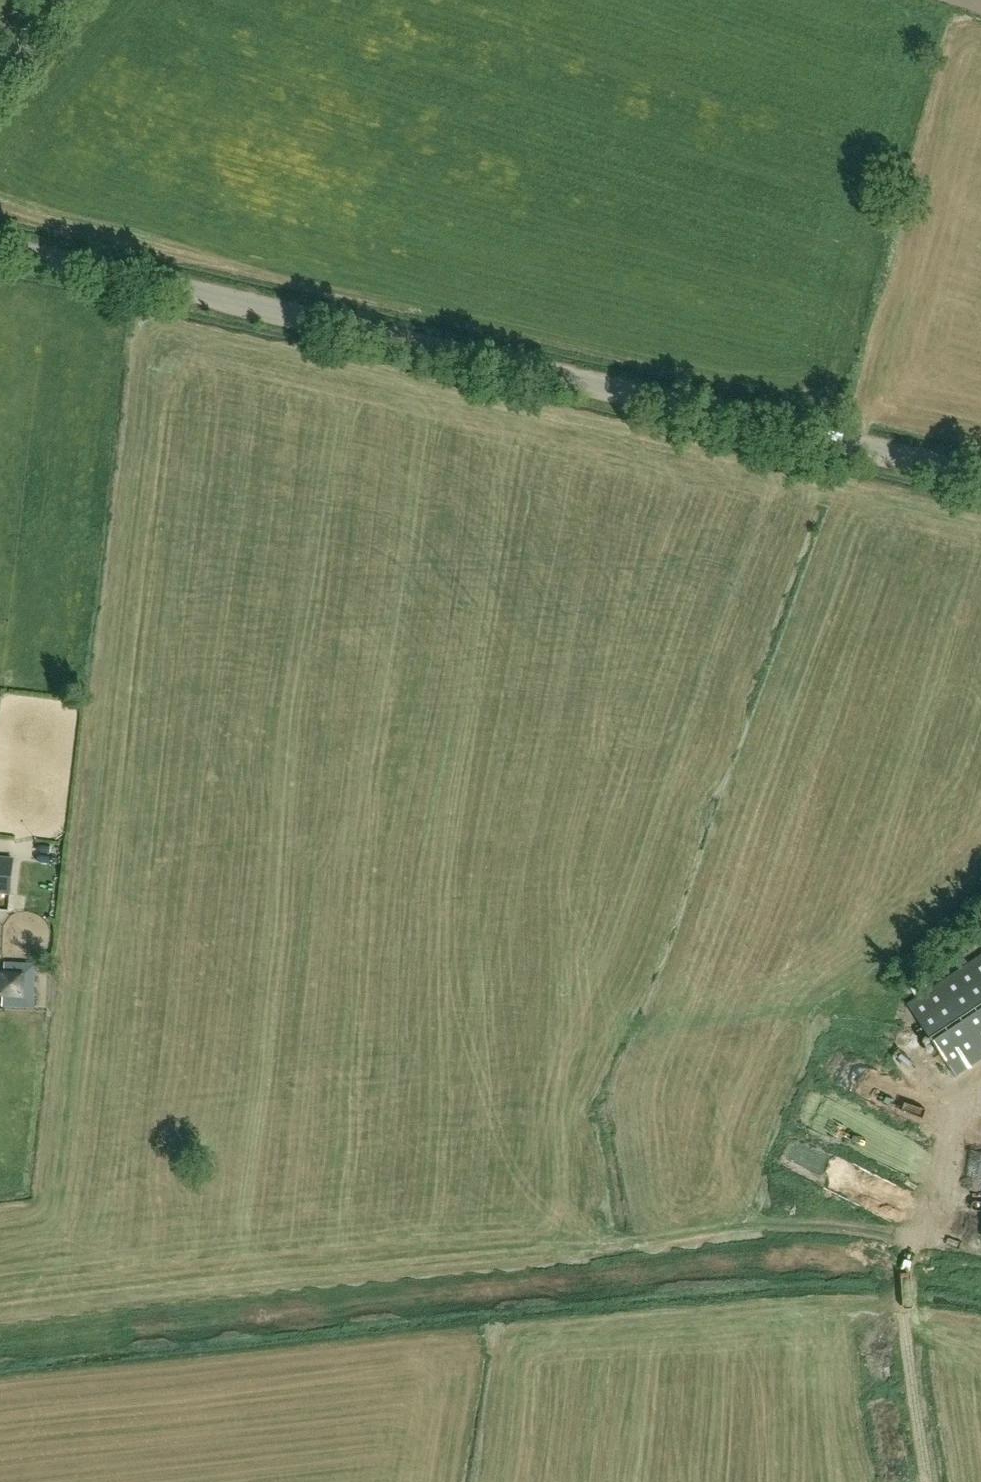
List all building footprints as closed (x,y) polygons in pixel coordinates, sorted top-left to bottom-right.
[(9,909),(9,897),(12,860),(0,859),(0,909),(9,909)] [(980,1059),(980,955),(908,1005),(956,1076),(980,1059)] [(35,966),(5,964),(3,1006),(33,1007),(35,966)] [(866,1181),(854,1185),(859,1198),(871,1193),(866,1181)]
